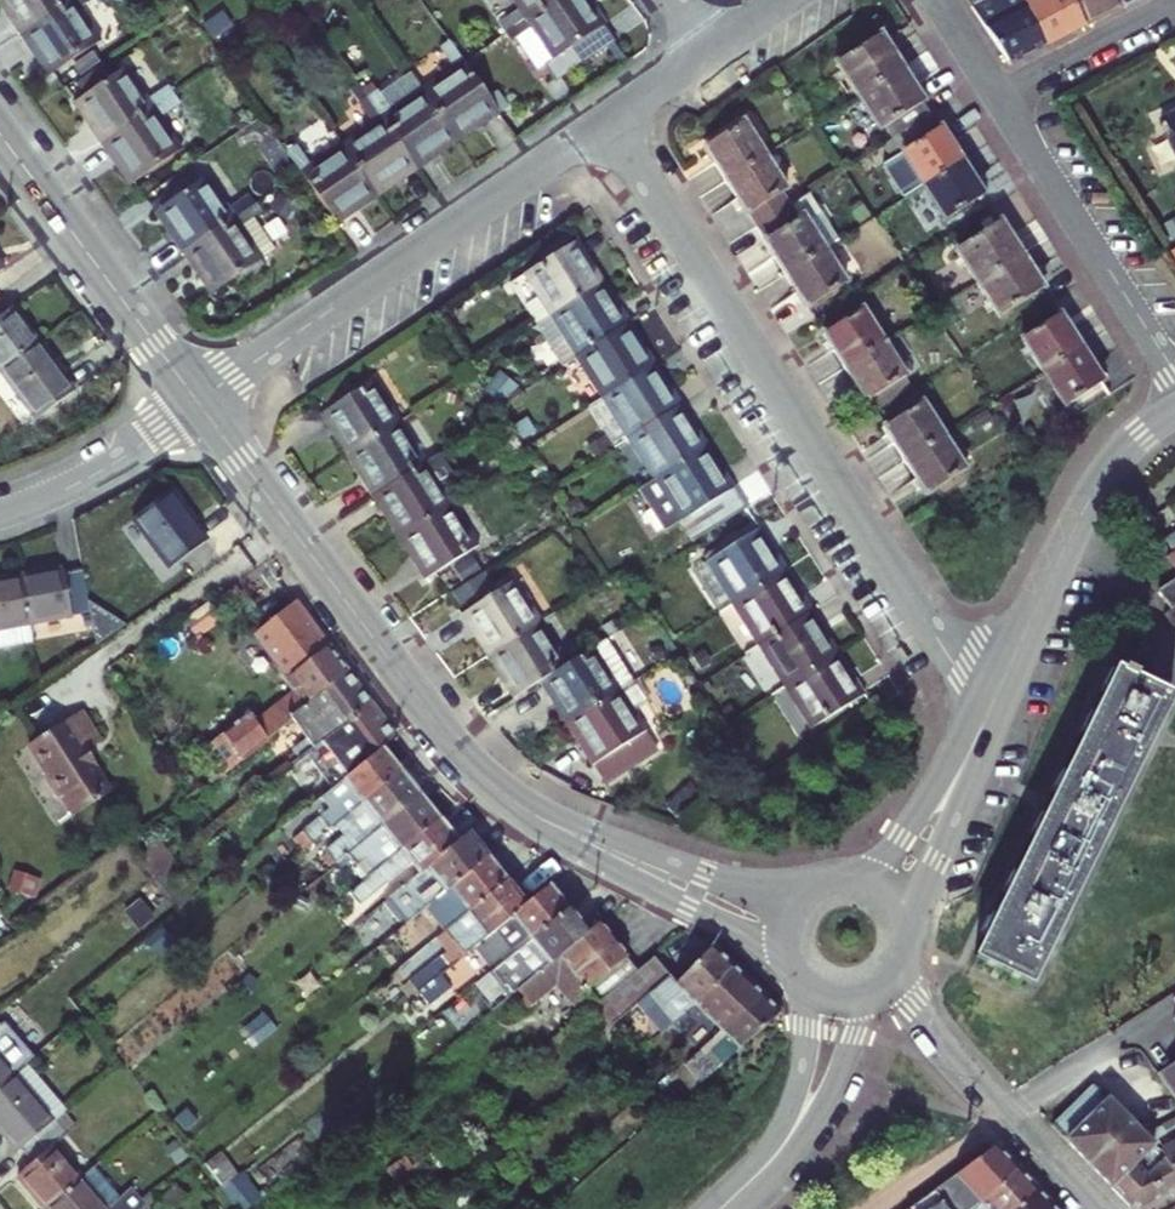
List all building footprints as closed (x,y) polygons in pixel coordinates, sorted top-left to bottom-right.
[(73,0),(5,0),(15,15),(9,19),(21,35),(73,0)] [(21,35),(32,52),(37,48),(55,73),(96,44),(84,26),(90,22),(79,8),(91,0),(73,0),(21,35)] [(505,32),(551,0),(512,0),(519,10),(499,24),(505,32)] [(579,40),(600,26),(584,2),(587,0),(551,0),(505,32),(511,42),(532,29),(541,43),(547,39),(557,55),(559,54),(579,40)] [(1048,46),(1025,0),(967,0),(1010,65),(1048,46)] [(1048,46),(1084,27),(1071,0),(1025,0),(1048,46)] [(1084,27),(1124,6),(1120,0),(1071,0),(1084,27)] [(836,64),(857,96),(902,67),(880,34),(836,64)] [(583,46),(579,40),(559,54),(562,59),(583,46)] [(480,126),(497,114),(462,61),(448,42),(439,48),(453,67),(438,78),(441,82),(425,93),(454,137),(477,121),(480,126)] [(879,130),(885,126),(921,103),(923,101),(902,67),(857,96),(879,130)] [(90,127),(101,144),(174,95),(168,85),(148,98),(138,83),(133,87),(121,69),(78,98),(95,123),(90,127)] [(377,91),(367,97),(416,170),(432,159),(428,155),(454,137),(425,93),(407,105),(404,101),(391,110),(377,91)] [(180,103),(174,95),(101,144),(112,159),(117,156),(135,181),(178,152),(165,134),(170,131),(160,116),(180,103)] [(361,137),(344,149),(373,193),(396,177),(399,182),(416,170),(367,97),(358,103),(371,124),(358,133),(361,137)] [(885,126),(893,139),(929,116),(921,103),(885,126)] [(1163,119),(1174,146),(1174,113),(1163,119)] [(903,199),(923,186),(962,161),(940,128),(938,129),(929,116),(893,139),(903,153),(882,166),(903,199)] [(726,180),(765,155),(744,122),(705,147),(726,180)] [(783,144),(769,153),(782,172),(795,164),(783,144)] [(286,153),(301,174),(336,226),(352,215),(348,210),(373,193),(344,149),(326,161),(323,156),(310,166),(296,145),(286,153)] [(759,226),(792,205),(783,192),(788,189),(765,155),(726,180),(759,226)] [(984,195),(962,161),(923,186),(945,220),(984,195)] [(171,237),(183,254),(255,206),(248,196),(229,209),(219,195),(215,198),(203,180),(160,210),(177,233),(171,237)] [(792,205),(759,226),(758,226),(786,274),(825,249),(840,239),(810,193),(792,205)] [(261,214),(255,206),(183,254),(195,271),(199,267),(215,291),(258,262),(246,244),(251,241),(242,227),(261,214)] [(977,284),(1021,255),(999,221),(955,251),(977,284)] [(544,294),(555,311),(598,283),(583,260),(588,256),(576,238),(523,273),(539,296),(544,294)] [(825,249),(786,274),(809,308),(847,283),(825,249)] [(1021,255),(977,284),(999,317),(1043,289),(1021,255)] [(561,333),(577,356),(630,322),(619,306),(616,309),(598,283),(555,311),(567,329),(561,333)] [(36,342),(11,308),(6,311),(0,304),(0,370),(36,342)] [(847,368),(884,343),(862,309),(825,334),(847,368)] [(1059,315),(1022,339),(1043,373),(1081,348),(1059,315)] [(596,377),(608,395),(651,367),(636,344),(641,340),(630,322),(577,356),(592,380),(596,377)] [(34,421),(72,392),(36,342),(0,370),(0,375),(34,421)] [(906,376),(884,343),(847,368),(868,401),(906,376)] [(1081,348),(1043,373),(1065,406),(1103,382),(1081,348)] [(651,367),(608,395),(587,408),(614,448),(628,439),(682,404),(672,389),(668,391),(651,367)] [(906,376),(868,401),(877,414),(915,390),(906,376)] [(336,430),(350,451),(394,423),(383,406),(389,402),(373,379),(320,414),(332,433),(336,430)] [(885,428),(906,460),(944,436),(923,403),(885,428)] [(648,459),(660,476),(703,449),(687,425),(693,421),(682,404),(628,439),(644,462),(648,459)] [(362,480),(373,497),(427,462),(410,438),(406,441),(394,423),(350,451),(367,477),(362,480)] [(944,436),(906,460),(928,493),(966,469),(944,436)] [(719,474),(703,449),(660,476),(671,494),(666,498),(694,541),(748,507),(724,470),(719,474)] [(389,512),(404,535),(448,507),(437,490),(443,486),(433,472),(446,463),(440,454),(427,462),(373,497),(385,516),(389,512)] [(206,543),(168,494),(129,522),(167,571),(206,543)] [(459,524),(448,507),(404,535),(420,559),(415,562),(426,580),(480,544),(464,521),(459,524)] [(718,614),(738,601),(782,573),(766,549),(772,545),(760,528),(692,573),(718,614)] [(77,650),(94,648),(81,574),(63,577),(62,571),(18,580),(27,627),(29,637),(36,636),(37,642),(65,636),(64,631),(74,630),(77,650)] [(760,645),(813,610),(802,595),(798,597),(782,573),(738,601),(749,618),(744,621),(760,645)] [(27,627),(18,580),(0,584),(0,632),(27,627)] [(494,653),(537,626),(526,609),(531,606),(515,580),(463,615),(475,633),(478,630),(494,653)] [(1171,610),(1166,614),(1174,627),(1174,580),(1159,591),(1171,610)] [(242,717),(202,747),(217,771),(221,773),(291,718),(289,715),(300,706),(348,671),(296,603),(254,635),(295,689),(249,725),(242,717)] [(779,666),(791,683),(834,655),(819,633),(824,628),(813,610),(760,645),(775,668),(779,666)] [(515,698),(540,682),(568,664),(553,640),(548,644),(537,626),(494,653),(510,679),(505,682),(515,698)] [(623,658),(614,656),(604,640),(568,664),(540,682),(552,700),(557,698),(572,721),(615,693),(636,679),(623,658)] [(850,680),(834,655),(791,683),(802,701),(796,704),(812,729),(866,694),(855,677),(850,680)] [(1030,984),(1170,699),(1133,681),(1136,676),(1124,670),(1121,675),(1116,673),(975,957),(1030,984)] [(321,742),(326,739),(372,702),(348,671),(300,706),(289,715),(291,718),(308,740),(293,751),(299,759),(321,742)] [(627,711),(615,693),(572,721),(587,746),(583,749),(594,767),(596,765),(648,731),(632,707),(627,711)] [(321,742),(348,776),(381,749),(398,736),(372,702),(326,739),(321,742)] [(77,713),(27,748),(47,777),(44,780),(74,815),(108,791),(94,771),(96,769),(85,751),(98,742),(77,713)] [(648,731),(596,765),(608,784),(660,750),(648,731)] [(400,773),(381,749),(348,776),(313,805),(322,816),(297,837),(306,850),(334,826),(400,773)] [(420,797),(400,773),(334,826),(345,839),(325,855),(333,867),(347,856),(420,797)] [(438,820),(420,797),(347,856),(358,868),(367,861),(376,871),(438,820)] [(448,831),(438,820),(376,871),(366,879),(348,894),(360,906),(409,866),(418,876),(468,835),(477,828),(468,815),(448,831)] [(487,860),(468,835),(418,876),(379,908),(399,932),(487,860)] [(506,882),(487,860),(399,932),(391,939),(406,956),(440,929),(444,934),(506,882)] [(367,861),(358,868),(366,879),(376,871),(367,861)] [(525,906),(506,882),(444,934),(448,939),(433,951),(448,969),(525,906)] [(569,909),(550,885),(525,906),(448,969),(418,994),(427,1005),(448,989),(456,999),(528,942),(569,909)] [(589,933),(569,909),(528,942),(533,951),(510,969),(507,967),(469,998),(473,1004),(464,1012),(474,1026),(517,991),(589,933)] [(637,971),(602,923),(589,933),(517,991),(521,999),(518,1001),(525,1009),(561,980),(586,1012),(591,1008),(637,971)] [(637,971),(591,1008),(608,1029),(644,998),(672,1027),(694,1010),(711,994),(708,989),(729,970),(709,950),(679,978),(657,956),(637,971)] [(694,1010),(718,1033),(759,1000),(729,970),(708,989),(711,994),(694,1010)] [(704,1059),(714,1071),(722,1064),(775,1016),(759,1000),(718,1033),(725,1041),(704,1059)] [(0,1032),(0,1087),(13,1076),(34,1059),(6,1026),(0,1032)] [(1174,1094),(1174,1064),(1160,1073),(1174,1094)] [(13,1076),(0,1087),(0,1133),(17,1153),(20,1150),(52,1123),(63,1113),(66,1111),(27,1065),(13,1076)] [(1155,1147),(1148,1140),(1144,1135),(1095,1086),(1052,1126),(1112,1189),(1155,1147)] [(63,1113),(52,1123),(20,1150),(33,1165),(16,1178),(42,1208),(47,1208),(80,1181),(51,1147),(75,1128),(63,1113)] [(1162,1125),(1165,1131),(1174,1126),(1174,1118),(1162,1125)] [(1155,1136),(1165,1131),(1162,1125),(1153,1130),(1155,1136)] [(1148,1140),(1155,1136),(1153,1130),(1144,1135),(1148,1140)] [(1162,1150),(1174,1175),(1174,1144),(1162,1150)] [(909,1208),(974,1208),(977,1207),(1018,1170),(997,1147),(909,1208)] [(1155,1147),(1112,1189),(1130,1207),(1140,1208),(1146,1208),(1174,1194),(1174,1175),(1162,1150),(1159,1152),(1155,1147)] [(1018,1170),(977,1207),(974,1208),(1017,1208),(1038,1191),(1018,1170)] [(80,1181),(47,1208),(104,1208),(80,1181)] [(145,1206),(132,1190),(109,1208),(141,1208),(145,1206)] [(1038,1191),(1017,1208),(1055,1208),(1038,1191)]
